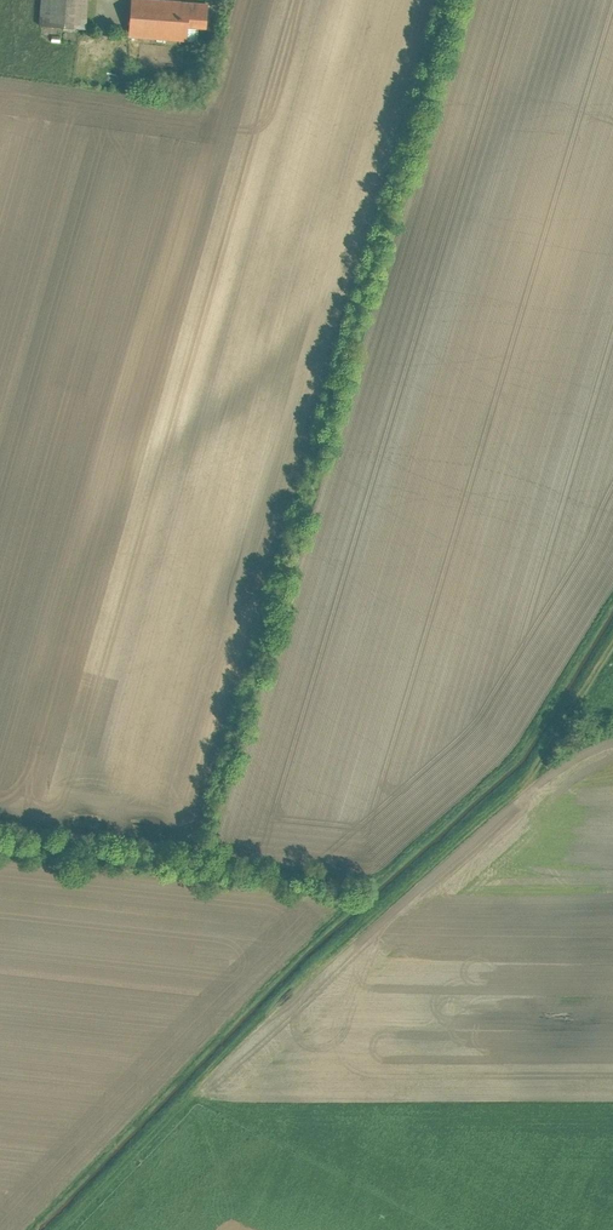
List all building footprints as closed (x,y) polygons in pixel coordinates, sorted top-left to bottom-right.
[(40,24),(85,28),(88,0),(43,0),(40,24)] [(131,36),(190,41),(192,28),(212,30),(214,2),(187,0),(134,0),(131,36)]
